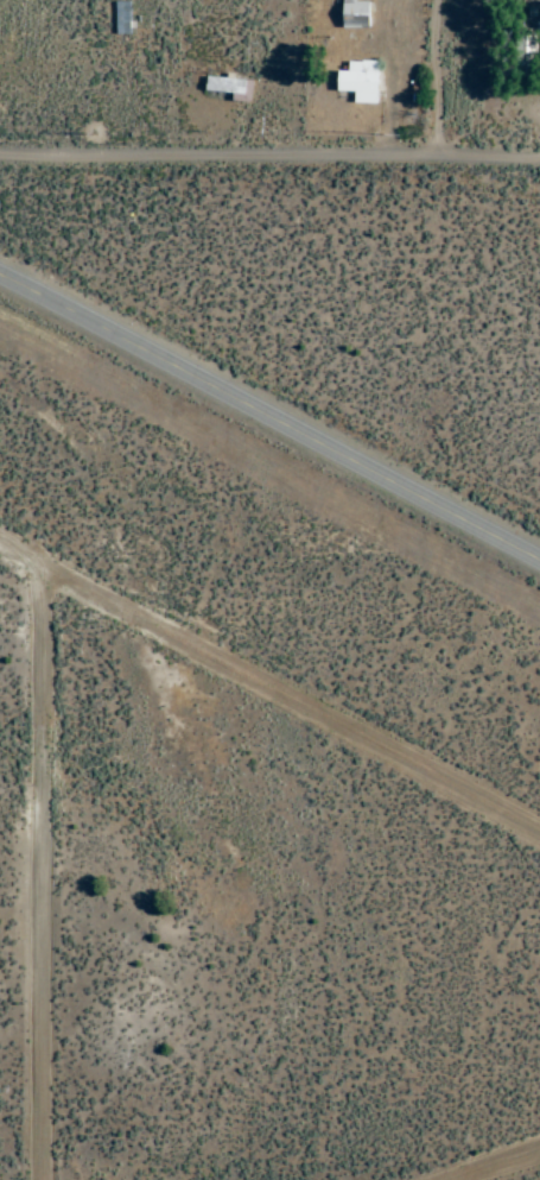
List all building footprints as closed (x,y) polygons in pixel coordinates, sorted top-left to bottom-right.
[(371,27),(371,1),(357,2),(357,0),(344,0),(344,27),(371,27)] [(338,92),(355,92),(355,103),(379,104),(380,61),(350,61),(349,71),(339,71),(338,92)] [(234,94),(233,101),(251,103),(254,81),(208,76),(206,90),(234,94)]
